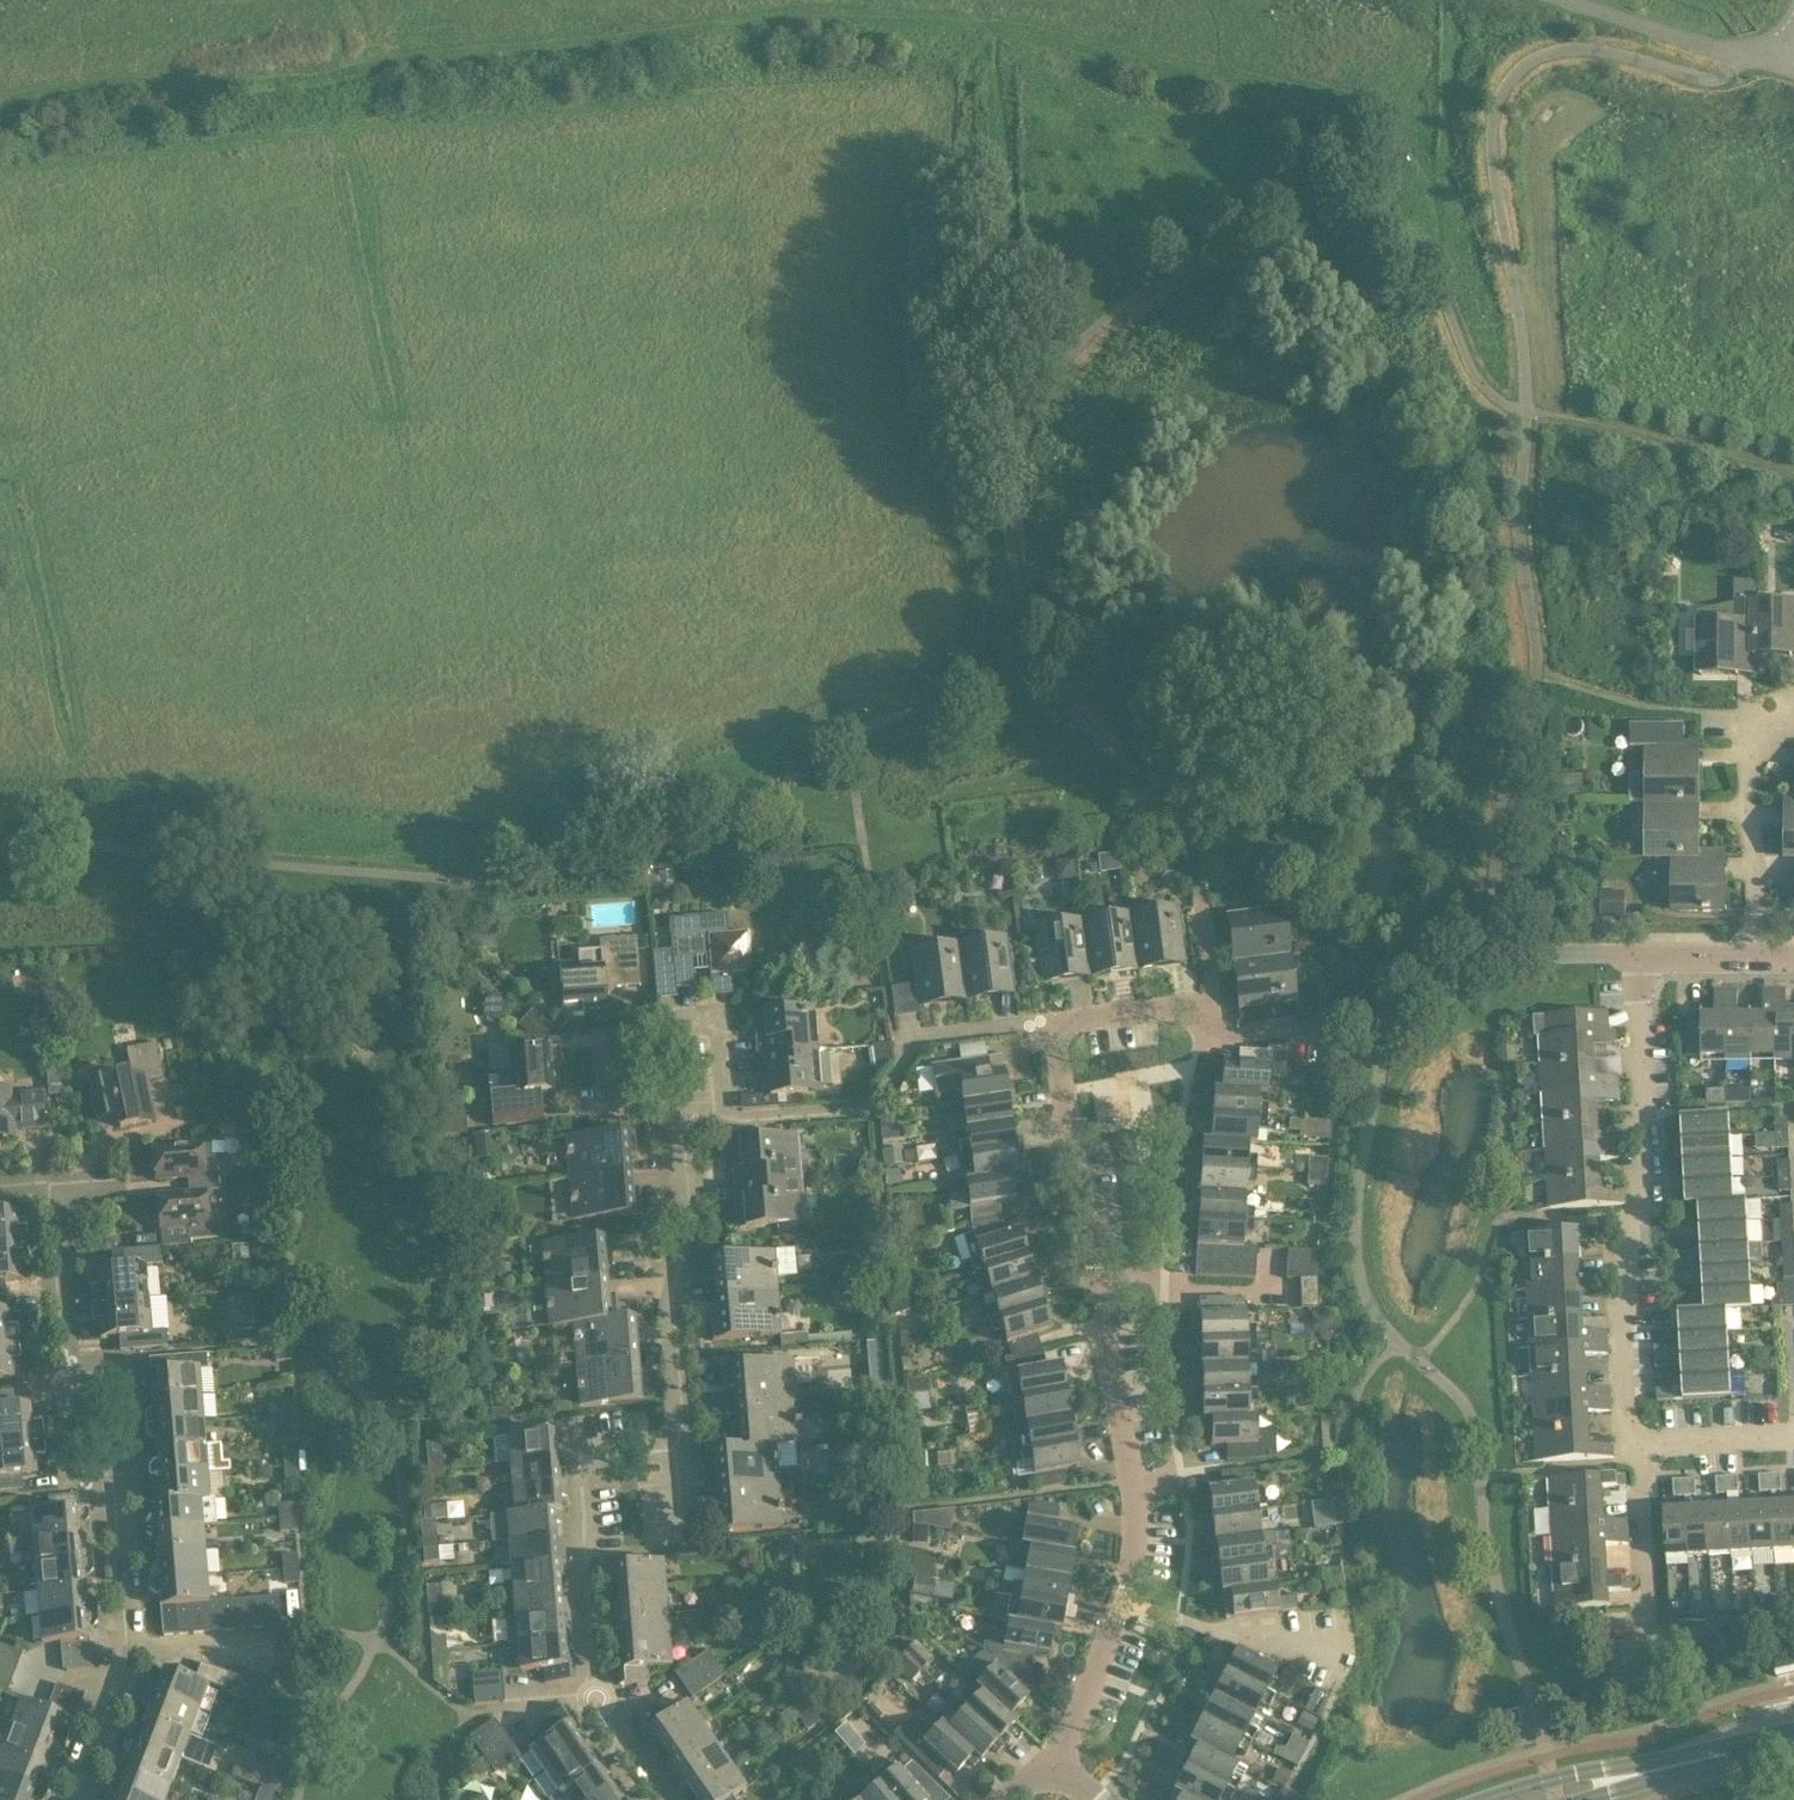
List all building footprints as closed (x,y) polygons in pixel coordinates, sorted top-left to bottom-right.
[(1735,581),(1736,601),(1740,601),(1754,601),(1754,581),(1735,581)] [(1737,648),(1754,648),(1754,619),(1754,601),(1740,601),(1740,619),(1700,620),(1700,675),(1701,675),(1701,670),(1736,670),(1736,675),(1737,675),(1737,648)] [(1754,601),(1754,619),(1754,648),(1754,656),(1755,656),(1755,651),(1790,651),(1790,656),(1791,656),(1791,629),(1793,629),(1793,601),(1754,601)] [(1698,767),(1676,767),(1675,751),(1682,751),(1681,728),(1627,729),(1628,751),(1643,751),(1643,776),(1629,776),(1629,802),(1643,802),(1676,802),(1698,802),(1698,801),(1692,801),(1693,768),(1698,768),(1698,767)] [(1643,857),(1670,856),(1698,856),(1698,819),(1676,819),(1676,802),(1643,802),(1643,857)] [(1782,818),(1782,819),(1787,819),(1788,855),(1782,855),(1782,856),(1793,856),(1793,818),(1782,818)] [(1698,856),(1670,856),(1670,911),(1725,911),(1725,910),(1720,910),(1720,875),(1725,874),(1725,873),(1698,873),(1698,856)] [(1227,915),(1233,963),(1288,956),(1281,908),(1227,915)] [(1178,909),(1130,916),(1137,970),(1185,963),(1178,909)] [(732,994),(731,975),(750,973),(747,933),(728,934),(726,915),(668,920),(674,989),(694,987),(692,958),(709,957),(712,995),(732,994)] [(1130,916),(1082,922),(1089,976),(1137,970),(1130,916)] [(1041,983),(1089,976),(1082,922),(1034,928),(1041,983)] [(563,1018),(583,1016),(583,1011),(606,1009),(604,989),(640,986),(636,938),(599,941),(600,951),(577,952),(578,963),(559,965),(563,1018)] [(1006,939),(958,946),(966,1000),(1014,993),(1006,939)] [(966,1000),(958,946),(910,952),(918,1006),(966,1000)] [(1294,1004),(1288,956),(1233,963),(1240,1011),(1265,1008),(1267,1022),(1296,1018),(1294,1004)] [(1725,1061),(1726,989),(1714,989),(1714,1010),(1700,1010),(1700,1014),(1686,1014),(1686,1056),(1700,1056),(1700,1061),(1725,1061)] [(1737,989),(1726,989),(1725,1061),(1750,1061),(1750,1011),(1737,1011),(1737,989)] [(1750,1061),(1774,1062),(1775,990),(1762,990),(1762,1011),(1750,1011),(1750,1061)] [(1793,1062),(1793,1011),(1786,1011),(1786,990),(1775,990),(1774,1062),(1793,1062)] [(756,1039),(757,1056),(817,1051),(814,1013),(805,1014),(804,1010),(758,1014),(760,1039),(756,1039)] [(1616,1044),(1615,1033),(1608,1034),(1597,1034),(1596,1015),(1534,1018),(1535,1038),(1540,1037),(1541,1067),(1589,1065),(1594,1064),(1593,1047),(1616,1046),(1616,1044)] [(163,1080),(155,1044),(126,1050),(132,1079),(126,1080),(125,1074),(90,1081),(98,1119),(117,1115),(120,1129),(154,1122),(145,1083),(163,1080)] [(1212,1090),(1266,1093),(1267,1080),(1286,1081),(1288,1047),(1268,1046),(1268,1052),(1238,1050),(1238,1065),(1222,1064),(1221,1081),(1213,1081),(1212,1090)] [(562,1068),(560,1048),(508,1053),(509,1071),(498,1072),(500,1095),(490,1096),(493,1127),(541,1122),(538,1093),(559,1091),(557,1069),(562,1068)] [(817,1051),(757,1056),(758,1072),(763,1071),(765,1097),(811,1093),(811,1089),(820,1088),(817,1051)] [(960,1091),(962,1104),(1014,1096),(1013,1087),(1005,1088),(1001,1056),(932,1066),(935,1087),(940,1086),(941,1093),(960,1091)] [(1543,1096),(1619,1091),(1618,1079),(1595,1081),(1590,1081),(1589,1065),(1541,1067),(1543,1096)] [(61,1071),(46,1072),(48,1096),(63,1095),(61,1071)] [(1204,1106),(1203,1116),(1266,1119),(1267,1106),(1257,1106),(1258,1093),(1266,1094),(1266,1093),(1212,1090),(1212,1107),(1204,1106)] [(40,1094),(9,1097),(9,1091),(0,1092),(0,1140),(13,1139),(12,1130),(43,1128),(40,1094)] [(1596,1104),(1619,1103),(1619,1091),(1543,1096),(1545,1124),(1592,1121),(1591,1105),(1596,1104)] [(945,1120),(947,1132),(1011,1123),(1008,1107),(1016,1106),(1014,1096),(962,1104),(964,1117),(945,1120)] [(1681,1115),(1682,1138),(1731,1135),(1729,1113),(1681,1115)] [(1210,1142),(1255,1144),(1256,1131),(1266,1131),(1266,1119),(1203,1116),(1203,1125),(1211,1126),(1210,1142)] [(1775,1119),(1776,1135),(1788,1134),(1787,1119),(1775,1119)] [(565,1138),(569,1179),(629,1174),(626,1134),(634,1133),(634,1132),(629,1132),(628,1121),(606,1122),(607,1134),(565,1138)] [(1315,1121),(1314,1138),(1330,1139),(1331,1122),(1315,1121)] [(1546,1153),(1622,1149),(1621,1137),(1598,1138),(1593,1138),(1592,1121),(1545,1124),(1546,1153)] [(1013,1139),(1011,1123),(947,1132),(947,1133),(966,1130),(967,1143),(958,1144),(960,1157),(1022,1147),(1021,1138),(1013,1139)] [(1788,1134),(1776,1135),(1776,1150),(1789,1148),(1788,1134)] [(1682,1138),(1683,1160),(1732,1157),(1731,1135),(1682,1138)] [(734,1185),(799,1180),(796,1142),(770,1144),(770,1139),(732,1142),(734,1168),(732,1169),(734,1185)] [(1192,1167),(1255,1170),(1256,1157),(1246,1157),(1247,1144),(1255,1145),(1255,1144),(1210,1142),(1201,1142),(1201,1158),(1193,1158),(1192,1167)] [(188,1193),(219,1191),(217,1161),(202,1162),(201,1144),(153,1148),(156,1182),(187,1179),(188,1193)] [(965,1181),(965,1182),(1018,1174),(1016,1158),(1023,1157),(1022,1147),(960,1157),(962,1169),(971,1168),(973,1180),(965,1181)] [(1600,1162),(1623,1160),(1622,1149),(1546,1153),(1548,1181),(1596,1179),(1595,1162),(1600,1162)] [(1732,1157),(1683,1160),(1685,1182),(1733,1179),(1732,1157)] [(1308,1158),(1307,1173),(1327,1174),(1327,1159),(1308,1158)] [(1777,1162),(1778,1178),(1790,1177),(1790,1162),(1777,1162)] [(1200,1177),(1199,1193),(1244,1195),(1245,1182),(1255,1183),(1255,1170),(1192,1167),(1192,1177),(1200,1177)] [(1327,1188),(1327,1174),(1307,1173),(1307,1187),(1327,1188)] [(632,1202),(629,1174),(569,1179),(572,1221),(640,1215),(639,1201),(632,1202)] [(1018,1175),(1018,1174),(965,1182),(967,1195),(948,1198),(950,1211),(970,1208),(971,1226),(1000,1219),(999,1204),(1014,1202),(1011,1185),(1019,1184),(1018,1175)] [(1790,1177),(1778,1178),(1779,1193),(1791,1191),(1790,1177)] [(1549,1211),(1564,1210),(1622,1207),(1625,1207),(1624,1194),(1602,1195),(1597,1196),(1596,1179),(1548,1181),(1549,1211)] [(1686,1204),(1698,1204),(1734,1202),(1734,1200),(1733,1179),(1685,1182),(1686,1204)] [(799,1180),(734,1185),(735,1201),(736,1201),(738,1228),(777,1225),(776,1219),(802,1217),(799,1180)] [(219,1191),(188,1193),(157,1196),(160,1229),(187,1227),(188,1241),(218,1239),(217,1223),(216,1212),(207,1213),(205,1192),(219,1191)] [(1190,1209),(1190,1219),(1252,1222),(1253,1209),(1244,1208),(1244,1195),(1199,1193),(1198,1210),(1190,1209)] [(1698,1204),(1699,1225),(1747,1222),(1746,1199),(1734,1200),(1734,1202),(1698,1204)] [(1780,1206),(1780,1221),(1793,1220),(1792,1205),(1780,1206)] [(27,1244),(26,1228),(17,1228),(16,1211),(0,1212),(0,1247),(27,1244)] [(969,1260),(973,1272),(1033,1253),(1030,1244),(1023,1247),(1018,1230),(1004,1234),(1000,1219),(971,1226),(972,1233),(953,1240),(960,1263),(969,1260)] [(1197,1229),(1196,1246),(1226,1247),(1225,1262),(1255,1264),(1256,1248),(1241,1248),(1242,1234),(1252,1234),(1252,1222),(1190,1219),(1189,1228),(1197,1229)] [(1782,1242),(1793,1241),(1793,1238),(1793,1220),(1780,1221),(1782,1242)] [(1699,1225),(1700,1246),(1748,1244),(1747,1222),(1699,1225)] [(1573,1244),(1578,1243),(1601,1242),(1601,1229),(1547,1232),(1530,1233),(1531,1263),(1574,1261),(1573,1244)] [(542,1244),(545,1286),(606,1281),(603,1255),(611,1254),(610,1238),(542,1244)] [(1783,1263),(1793,1263),(1793,1241),(1782,1242),(1783,1263)] [(0,1247),(0,1281),(21,1279),(20,1262),(28,1261),(27,1244),(0,1247)] [(1700,1246),(1702,1268),(1750,1265),(1748,1244),(1700,1246)] [(1196,1246),(1196,1261),(1225,1262),(1226,1247),(1196,1246)] [(90,1304),(148,1299),(145,1266),(160,1265),(159,1249),(124,1251),(125,1267),(96,1269),(97,1287),(89,1288),(90,1304)] [(713,1259),(716,1299),(777,1294),(775,1279),(794,1277),(792,1251),(705,1258),(705,1260),(713,1259)] [(1287,1265),(1317,1266),(1318,1252),(1288,1251),(1287,1265)] [(1036,1263),(1033,1253),(973,1272),(977,1284),(986,1281),(990,1294),(1034,1281),(1029,1265),(1036,1263)] [(1225,1262),(1196,1261),(1195,1276),(1225,1277),(1225,1262)] [(1533,1292),(1604,1288),(1603,1276),(1580,1277),(1575,1277),(1574,1261),(1531,1263),(1533,1292)] [(1225,1262),(1225,1277),(1254,1279),(1255,1264),(1225,1262)] [(1783,1263),(1784,1279),(1793,1278),(1793,1263),(1783,1263)] [(1285,1280),(1299,1279),(1316,1279),(1317,1266),(1287,1265),(1285,1280)] [(1702,1268),(1703,1289),(1751,1286),(1750,1265),(1702,1268)] [(1317,1309),(1316,1279),(1299,1279),(1300,1309),(1317,1309)] [(573,1326),(640,1319),(609,1321),(606,1281),(545,1286),(548,1327),(549,1328),(573,1326)] [(985,1310),(988,1322),(1049,1303),(1046,1294),(1039,1296),(1034,1281),(990,1294),(994,1307),(985,1310)] [(1751,1286),(1703,1289),(1704,1310),(1726,1309),(1726,1311),(1740,1310),(1752,1309),(1751,1286)] [(1581,1300),(1604,1299),(1604,1288),(1533,1292),(1535,1320),(1577,1318),(1576,1301),(1581,1300)] [(1785,1292),(1785,1307),(1793,1306),(1793,1291),(1785,1292)] [(780,1336),(777,1294),(716,1299),(720,1340),(712,1340),(712,1342),(780,1336)] [(230,1320),(234,1320),(252,1319),(250,1296),(228,1298),(230,1320)] [(148,1299),(90,1304),(92,1321),(100,1320),(102,1338),(131,1335),(132,1351),(167,1348),(166,1331),(151,1333),(148,1299)] [(1192,1342),(1255,1340),(1255,1327),(1245,1327),(1245,1314),(1245,1303),(1238,1299),(1199,1300),(1199,1315),(1199,1332),(1192,1332),(1192,1342)] [(1052,1312),(1049,1303),(988,1322),(992,1334),(1001,1331),(1005,1345),(1006,1344),(1012,1358),(1041,1350),(1035,1335),(1049,1331),(1044,1314),(1052,1312)] [(19,1343),(17,1326),(9,1327),(7,1309),(0,1310),(0,1344),(19,1343)] [(1742,1330),(1740,1310),(1726,1311),(1726,1309),(1704,1310),(1677,1312),(1678,1334),(1727,1331),(1742,1330)] [(1652,1325),(1670,1324),(1670,1312),(1652,1313),(1652,1325)] [(1530,1349),(1607,1344),(1606,1333),(1583,1334),(1578,1334),(1577,1318),(1535,1320),(1529,1321),(1530,1349)] [(573,1326),(576,1366),(636,1361),(633,1321),(640,1320),(640,1319),(573,1326)] [(1678,1334),(1680,1356),(1728,1353),(1727,1331),(1678,1334)] [(1200,1351),(1200,1367),(1246,1366),(1246,1353),(1255,1352),(1255,1340),(1192,1342),(1192,1351),(1200,1351)] [(19,1343),(0,1344),(0,1379),(13,1378),(11,1360),(20,1360),(19,1343)] [(1585,1358),(1608,1356),(1607,1344),(1530,1349),(1532,1378),(1538,1378),(1580,1375),(1580,1358),(1585,1358)] [(1655,1358),(1672,1356),(1671,1345),(1653,1347),(1655,1358)] [(290,1362),(289,1347),(274,1349),(275,1363),(290,1362)] [(1002,1361),(1008,1388),(1010,1400),(1072,1389),(1071,1380),(1063,1381),(1060,1364),(1046,1366),(1041,1350),(1012,1358),(1002,1361)] [(1680,1356),(1681,1378),(1729,1375),(1728,1353),(1680,1356)] [(152,1400),(200,1396),(198,1370),(207,1369),(205,1354),(179,1356),(149,1359),(150,1373),(140,1374),(141,1384),(147,1390),(151,1389),(152,1400)] [(1672,1367),(1672,1356),(1655,1358),(1656,1368),(1672,1367)] [(732,1367),(735,1407),(795,1402),(792,1360),(724,1366),(724,1368),(732,1367)] [(636,1361),(576,1366),(579,1408),(647,1402),(647,1401),(640,1401),(636,1361)] [(1193,1384),(1193,1393),(1256,1392),(1256,1366),(1246,1366),(1200,1367),(1201,1384),(1193,1384)] [(1539,1406),(1610,1403),(1609,1390),(1587,1391),(1581,1392),(1580,1375),(1538,1378),(1539,1406)] [(1729,1375),(1681,1378),(1682,1400),(1731,1398),(1729,1375)] [(911,1408),(931,1407),(930,1381),(909,1382),(911,1408)] [(1074,1398),(1072,1389),(1010,1400),(1013,1413),(1022,1411),(1024,1424),(1069,1416),(1066,1400),(1074,1398)] [(1671,1400),(1671,1390),(1656,1390),(1657,1400),(1671,1400)] [(0,1392),(0,1442),(43,1439),(42,1422),(33,1423),(32,1405),(2,1408),(1,1392),(0,1392)] [(1201,1403),(1202,1419),(1256,1418),(1256,1417),(1247,1417),(1247,1404),(1257,1404),(1256,1392),(1193,1393),(1194,1403),(1201,1403)] [(200,1396),(152,1400),(153,1410),(149,1410),(144,1417),(145,1426),(202,1422),(200,1396)] [(280,1415),(295,1414),(293,1400),(278,1402),(280,1415)] [(799,1443),(795,1402),(735,1407),(738,1448),(707,1450),(707,1451),(799,1443)] [(1588,1415),(1611,1414),(1610,1403),(1539,1406),(1541,1435),(1584,1432),(1583,1415),(1588,1415)] [(295,1414),(280,1415),(281,1429),(296,1428),(295,1414)] [(1017,1439),(1019,1451),(1081,1440),(1080,1431),(1072,1432),(1069,1416),(1024,1424),(1027,1437),(1017,1439)] [(1256,1431),(1256,1418),(1202,1419),(1202,1420),(1203,1429),(1210,1428),(1211,1445),(1226,1445),(1227,1460),(1257,1459),(1275,1457),(1275,1444),(1275,1430),(1256,1431)] [(202,1422),(145,1426),(145,1436),(152,1441),(155,1441),(156,1451),(205,1447),(202,1422)] [(1543,1464),(1545,1464),(1613,1460),(1612,1439),(1589,1440),(1589,1432),(1584,1432),(1541,1435),(1543,1464)] [(509,1464),(556,1460),(555,1447),(562,1447),(561,1433),(493,1439),(495,1465),(509,1464)] [(43,1439),(0,1442),(0,1492),(9,1492),(8,1476),(38,1474),(36,1456),(45,1456),(43,1439)] [(1083,1449),(1081,1440),(1019,1451),(1021,1464),(1031,1462),(1033,1476),(1034,1476),(1036,1490),(1066,1485),(1063,1470),(1078,1468),(1075,1451),(1083,1449)] [(715,1451),(718,1492),(778,1486),(775,1446),(799,1444),(799,1443),(707,1451),(707,1452),(715,1451)] [(205,1447),(156,1451),(157,1462),(153,1462),(148,1468),(149,1478),(207,1473),(229,1471),(229,1462),(221,1463),(220,1446),(205,1447)] [(284,1467),(299,1466),(298,1452),(283,1453),(284,1467)] [(428,1471),(443,1469),(441,1456),(427,1457),(428,1471)] [(556,1460),(509,1464),(511,1490),(565,1485),(564,1472),(557,1473),(556,1460)] [(299,1466),(284,1467),(285,1481),(300,1480),(299,1466)] [(443,1469),(428,1471),(429,1484),(444,1483),(443,1469)] [(1203,1517),(1265,1509),(1264,1497),(1254,1498),(1252,1484),(1250,1469),(1220,1473),(1222,1488),(1207,1490),(1209,1507),(1202,1508),(1203,1517)] [(151,1502),(151,1503),(209,1499),(207,1473),(149,1478),(150,1487),(156,1492),(159,1492),(160,1502),(151,1502)] [(1759,1492),(1771,1492),(1770,1475),(1759,1476),(1759,1492)] [(1780,1475),(1770,1475),(1771,1492),(1781,1491),(1780,1475)] [(1550,1510),(1598,1507),(1597,1490),(1603,1490),(1625,1489),(1625,1477),(1569,1479),(1549,1480),(1550,1510)] [(1727,1478),(1728,1494),(1738,1494),(1737,1477),(1727,1478)] [(1717,1495),(1728,1494),(1727,1478),(1716,1478),(1717,1495)] [(1684,1480),(1685,1496),(1696,1496),(1695,1479),(1684,1480)] [(1674,1497),(1685,1496),(1684,1480),(1673,1480),(1674,1497)] [(506,1516),(560,1512),(560,1511),(555,1511),(554,1499),(566,1498),(565,1485),(511,1490),(504,1490),(506,1516)] [(778,1486),(718,1492),(721,1532),(714,1533),(714,1534),(782,1528),(778,1486)] [(33,1540),(81,1536),(80,1526),(84,1525),(89,1519),(88,1509),(79,1510),(77,1495),(48,1498),(49,1512),(30,1514),(33,1540)] [(143,1520),(144,1530),(202,1526),(216,1524),(214,1499),(209,1500),(209,1499),(151,1503),(152,1514),(148,1514),(143,1520)] [(1317,1528),(1347,1526),(1346,1499),(1315,1500),(1317,1528)] [(1771,1504),(1774,1553),(1793,1552),(1793,1526),(1793,1503),(1771,1504)] [(279,1519),(294,1518),(293,1504),(278,1505),(279,1519)] [(1010,1543),(1074,1555),(1074,1554),(1073,1554),(1078,1528),(1056,1524),(1058,1510),(1028,1504),(1026,1519),(1006,1515),(1006,1517),(1007,1517),(1005,1529),(1023,1532),(1021,1544),(1010,1543)] [(1752,1554),(1774,1553),(1771,1504),(1750,1505),(1752,1554)] [(1752,1554),(1750,1505),(1728,1506),(1731,1555),(1752,1554)] [(431,1507),(432,1521),(447,1520),(446,1506),(431,1507)] [(1709,1556),(1731,1555),(1728,1506),(1707,1507),(1709,1556)] [(1552,1539),(1628,1534),(1627,1523),(1604,1524),(1599,1524),(1598,1507),(1550,1510),(1552,1539)] [(1685,1508),(1688,1557),(1709,1556),(1707,1507),(1685,1508)] [(1666,1558),(1688,1557),(1685,1508),(1663,1509),(1666,1558)] [(1214,1542),(1259,1536),(1257,1523),(1267,1522),(1265,1509),(1203,1517),(1204,1527),(1212,1526),(1214,1542)] [(508,1542),(555,1538),(554,1525),(561,1525),(560,1512),(506,1516),(490,1518),(492,1543),(508,1542)] [(294,1518),(279,1519),(280,1533),(295,1532),(294,1518)] [(909,1571),(938,1572),(939,1525),(910,1524),(909,1571)] [(154,1545),(155,1555),(204,1551),(202,1526),(144,1530),(144,1539),(151,1545),(154,1545)] [(422,1549),(437,1548),(436,1534),(421,1536),(422,1549)] [(1600,1547),(1606,1547),(1628,1546),(1628,1534),(1552,1539),(1553,1568),(1601,1565),(1600,1547)] [(81,1536),(33,1540),(35,1566),(92,1561),(92,1552),(85,1546),(82,1547),(81,1536)] [(1210,1569),(1272,1561),(1270,1548),(1261,1549),(1259,1536),(1214,1542),(1216,1558),(1208,1559),(1210,1569)] [(510,1568),(564,1563),(563,1550),(556,1551),(555,1538),(508,1542),(510,1568)] [(1071,1571),(1074,1555),(1010,1543),(1008,1556),(1027,1559),(1024,1572),(1077,1582),(1078,1572),(1071,1571)] [(793,1544),(778,1545),(778,1559),(793,1559),(793,1544)] [(437,1548),(422,1549),(424,1563),(439,1562),(437,1548)] [(206,1577),(204,1551),(155,1555),(156,1566),(152,1566),(147,1572),(148,1581),(206,1577)] [(283,1571),(298,1570),(297,1556),(282,1557),(283,1571)] [(92,1561),(35,1566),(37,1592),(85,1588),(84,1577),(88,1577),(93,1571),(92,1561)] [(1221,1593),(1274,1586),(1266,1587),(1264,1574),(1274,1573),(1272,1561),(1210,1569),(1211,1578),(1219,1577),(1221,1593)] [(616,1580),(617,1593),(664,1589),(662,1562),(608,1567),(609,1580),(616,1580)] [(510,1568),(512,1593),(559,1590),(558,1577),(565,1576),(564,1563),(510,1568)] [(1602,1608),(1605,1608),(1608,1608),(1608,1594),(1631,1593),(1630,1580),(1607,1581),(1602,1581),(1601,1565),(1553,1568),(1554,1597),(1560,1597),(1561,1611),(1602,1608)] [(1012,1584),(1010,1596),(1072,1607),(1074,1598),(1066,1596),(1069,1581),(1077,1582),(1024,1572),(1006,1569),(1003,1582),(1012,1584)] [(298,1570),(283,1571),(284,1585),(299,1583),(298,1570)] [(189,1605),(204,1604),(208,1604),(208,1603),(206,1577),(148,1581),(149,1591),(155,1596),(158,1596),(159,1607),(174,1606),(189,1605)] [(779,1579),(781,1605),(796,1605),(795,1577),(779,1579)] [(427,1601),(442,1600),(441,1586),(426,1587),(427,1601)] [(1274,1586),(1221,1593),(1224,1620),(1296,1611),(1295,1597),(1276,1600),(1274,1586)] [(85,1588),(37,1592),(39,1618),(97,1613),(96,1603),(90,1598),(86,1598),(85,1588)] [(611,1606),(612,1619),(666,1615),(664,1589),(617,1593),(618,1606),(611,1606)] [(512,1593),(515,1619),(569,1615),(567,1602),(560,1602),(559,1590),(512,1593)] [(1006,1622),(1007,1622),(1060,1631),(1063,1615),(1071,1616),(1072,1607),(1010,1596),(1006,1622)] [(278,1597),(263,1598),(265,1628),(280,1627),(278,1597)] [(263,1598),(248,1599),(251,1630),(265,1628),(263,1598)] [(248,1599),(234,1601),(236,1631),(251,1630),(248,1599)] [(442,1600),(427,1601),(428,1615),(443,1613),(442,1600)] [(219,1602),(221,1632),(236,1631),(234,1601),(219,1602)] [(208,1604),(204,1604),(206,1633),(221,1632),(219,1602),(208,1603),(208,1604)] [(204,1604),(189,1605),(192,1634),(206,1633),(204,1604)] [(189,1605),(174,1606),(177,1636),(192,1634),(189,1605)] [(796,1605),(781,1605),(782,1619),(797,1618),(796,1605)] [(177,1636),(174,1606),(159,1607),(162,1637),(177,1636)] [(97,1613),(39,1618),(41,1644),(59,1642),(89,1640),(89,1629),(92,1628),(98,1622),(97,1613)] [(515,1619),(517,1645),(563,1641),(562,1628),(570,1627),(569,1615),(515,1619)] [(620,1631),(621,1644),(668,1640),(666,1615),(612,1619),(613,1632),(620,1631)] [(986,1645),(984,1651),(1030,1673),(1033,1653),(1047,1656),(1050,1639),(1058,1640),(1060,1632),(1060,1631),(1007,1622),(1005,1635),(986,1632),(984,1645),(986,1645)] [(431,1652),(446,1651),(445,1637),(430,1638),(431,1652)] [(89,1640),(59,1642),(61,1657),(91,1654),(89,1640)] [(668,1640),(621,1644),(622,1657),(615,1658),(617,1686),(648,1684),(647,1669),(671,1667),(668,1640)] [(563,1641),(517,1645),(519,1671),(543,1669),(544,1684),(574,1682),(572,1653),(564,1654),(563,1641)] [(915,1643),(903,1655),(921,1671),(933,1659),(915,1643)] [(16,1669),(22,1654),(0,1646),(0,1662),(16,1669)] [(1222,1661),(1218,1669),(1274,1698),(1279,1686),(1271,1682),(1277,1669),(1237,1649),(1229,1664),(1222,1661)] [(784,1651),(784,1665),(800,1664),(799,1650),(784,1651)] [(446,1651),(431,1652),(432,1666),(447,1665),(446,1651)] [(698,1657),(707,1670),(715,1682),(724,1675),(707,1651),(698,1657)] [(985,1676),(975,1686),(1015,1723),(1015,1722),(1021,1716),(1015,1710),(1027,1698),(1016,1688),(1030,1673),(984,1651),(984,1652),(981,1655),(980,1654),(971,1664),(985,1676)] [(91,1654),(61,1657),(62,1671),(66,1672),(92,1669),(91,1654)] [(921,1671),(903,1655),(892,1667),(910,1684),(921,1671)] [(674,1674),(683,1687),(707,1670),(698,1657),(674,1674)] [(11,1682),(16,1669),(0,1662),(0,1678),(11,1682)] [(194,1679),(222,1690),(228,1674),(200,1663),(194,1679)] [(235,1698),(246,1670),(232,1664),(228,1674),(222,1690),(221,1692),(235,1698)] [(800,1664),(784,1665),(785,1678),(801,1678),(800,1664)] [(147,1682),(144,1691),(198,1712),(208,1687),(162,1669),(158,1680),(155,1679),(147,1682)] [(1220,1681),(1213,1696),(1253,1716),(1259,1705),(1268,1709),(1274,1698),(1218,1669),(1213,1678),(1220,1681)] [(235,1698),(249,1703),(260,1675),(246,1670),(235,1698)] [(691,1699),(715,1682),(707,1670),(683,1687),(691,1699)] [(473,1691),(503,1688),(502,1673),(472,1675),(473,1691)] [(260,1675),(249,1703),(263,1708),(274,1680),(260,1675)] [(11,1682),(0,1678),(0,1694),(6,1696),(11,1682)] [(56,1684),(50,1698),(79,1709),(84,1695),(56,1684)] [(1015,1723),(975,1686),(975,1687),(981,1692),(972,1702),(965,1695),(957,1704),(1003,1747),(1009,1740),(1004,1735),(1015,1723)] [(503,1688),(473,1691),(474,1706),(504,1703),(503,1688)] [(147,1709),(143,1718),(189,1736),(198,1712),(144,1691),(141,1700),(144,1707),(147,1709)] [(1247,1728),(1253,1716),(1213,1696),(1205,1710),(1198,1707),(1194,1715),(1250,1744),(1256,1732),(1247,1728)] [(79,1709),(50,1698),(45,1712),(65,1719),(73,1723),(79,1709)] [(799,1720),(811,1711),(803,1700),(790,1708),(799,1720)] [(19,1702),(10,1727),(64,1747),(67,1738),(64,1731),(61,1729),(65,1719),(45,1712),(19,1702)] [(662,1752),(700,1725),(685,1703),(666,1717),(657,1705),(632,1722),(649,1745),(655,1741),(662,1752)] [(941,1724),(940,1724),(980,1761),(991,1749),(996,1754),(1003,1747),(957,1704),(948,1713),(955,1720),(947,1729),(941,1724)] [(528,1751),(543,1773),(582,1746),(574,1736),(580,1731),(564,1708),(539,1725),(548,1737),(528,1751)] [(811,1711),(799,1720),(806,1731),(819,1722),(811,1711)] [(1524,1726),(1520,1711),(1506,1715),(1510,1730),(1524,1726)] [(1197,1727),(1189,1742),(1230,1762),(1236,1751),(1244,1755),(1250,1744),(1194,1715),(1190,1724),(1197,1727)] [(129,1730),(126,1739),(180,1760),(189,1736),(143,1718),(140,1728),(136,1727),(129,1730)] [(477,1750),(502,1732),(494,1720),(469,1737),(477,1750)] [(979,1761),(980,1761),(940,1724),(931,1734),(917,1721),(908,1731),(902,1725),(892,1736),(916,1758),(938,1779),(948,1768),(955,1775),(967,1762),(973,1767),(979,1761)] [(700,1725),(662,1752),(669,1762),(663,1767),(671,1777),(715,1746),(700,1725)] [(834,1734),(842,1747),(853,1738),(847,1730),(843,1726),(834,1734)] [(10,1727),(1,1751),(46,1768),(50,1758),(53,1759),(61,1756),(64,1747),(10,1727)] [(282,1729),(277,1742),(291,1748),(296,1735),(282,1729)] [(486,1762),(511,1745),(502,1732),(477,1750),(486,1762)] [(842,1747),(834,1734),(821,1744),(831,1756),(842,1747)] [(171,1784),(180,1760),(126,1739),(122,1748),(126,1756),(129,1757),(125,1767),(171,1784)] [(291,1748),(277,1742),(272,1755),(286,1760),(291,1748)] [(1182,1757),(1178,1765),(1234,1794),(1246,1770),(1230,1762),(1189,1742),(1189,1743),(1196,1746),(1189,1760),(1182,1757)] [(511,1745),(486,1762),(494,1774),(519,1757),(511,1745)] [(543,1773),(558,1794),(602,1763),(595,1753),(589,1757),(582,1746),(543,1773)] [(715,1746),(671,1777),(678,1788),(684,1783),(691,1794),(730,1768),(715,1746)] [(46,1795),(49,1786),(46,1779),(42,1778),(46,1768),(1,1751),(0,1752),(0,1778),(46,1795)] [(804,1754),(794,1761),(802,1771),(811,1765),(804,1754)] [(871,1778),(890,1799),(926,1799),(921,1794),(933,1784),(911,1763),(901,1771),(891,1760),(871,1778)] [(802,1771),(794,1761),(784,1768),(792,1778),(802,1771)] [(562,1799),(595,1799),(611,1789),(604,1778),(610,1774),(602,1763),(558,1794),(562,1799)] [(1173,1792),(1189,1799),(1231,1799),(1234,1794),(1178,1765),(1174,1774),(1181,1777),(1173,1792)] [(107,1787),(140,1799),(165,1799),(171,1784),(125,1767),(121,1777),(118,1775),(111,1779),(107,1787)] [(691,1794),(695,1799),(728,1799),(744,1789),(730,1768),(691,1794)] [(264,1777),(259,1790),(273,1796),(278,1783),(264,1777)] [(46,1795),(0,1778),(0,1799),(44,1799),(46,1795)] [(871,1778),(861,1786),(868,1793),(860,1799),(890,1799),(871,1778)] [(107,1787),(104,1796),(106,1799),(140,1799),(107,1787)] [(624,1795),(618,1799),(611,1789),(595,1799),(628,1799),(624,1795)] [(730,1799),(745,1789),(744,1789),(728,1799),(731,1799),(730,1799)] [(273,1796),(259,1790),(255,1799),(271,1799),(273,1796)] [(1173,1792),(1173,1793),(1169,1799),(1189,1799),(1173,1792)]
